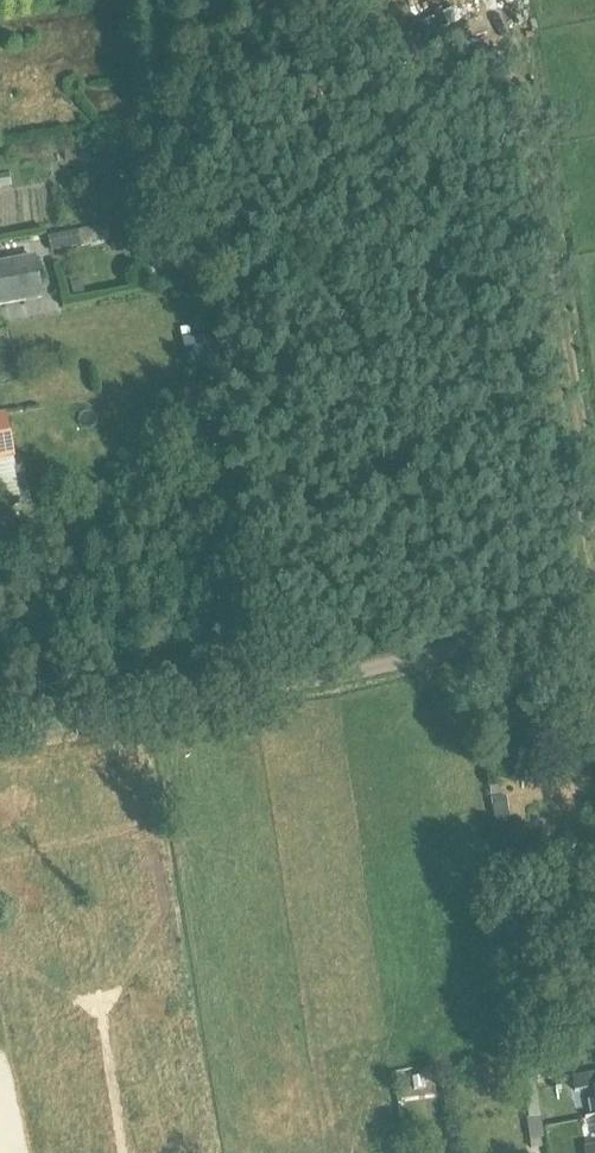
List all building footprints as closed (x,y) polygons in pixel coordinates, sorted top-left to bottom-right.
[(444,50),(468,39),(461,24),(437,35),(444,50)] [(76,151),(64,152),(66,164),(77,163),(88,173),(95,165),(85,154),(78,160),(76,151)] [(109,227),(79,233),(81,245),(111,239),(109,227)] [(50,254),(82,248),(81,245),(79,233),(47,238),(50,254)] [(43,301),(36,257),(0,264),(0,309),(43,301)] [(185,269),(190,288),(204,285),(199,266),(185,269)] [(14,343),(11,328),(0,330),(0,345),(14,343)] [(190,375),(209,372),(207,365),(214,364),(208,335),(182,341),(190,375)] [(29,497),(20,459),(15,460),(6,415),(0,416),(0,503),(29,497)] [(507,797),(491,799),(495,825),(510,823),(507,797)] [(531,1059),(518,1062),(528,1122),(526,1122),(531,1149),(542,1148),(539,1132),(543,1131),(531,1059)]
